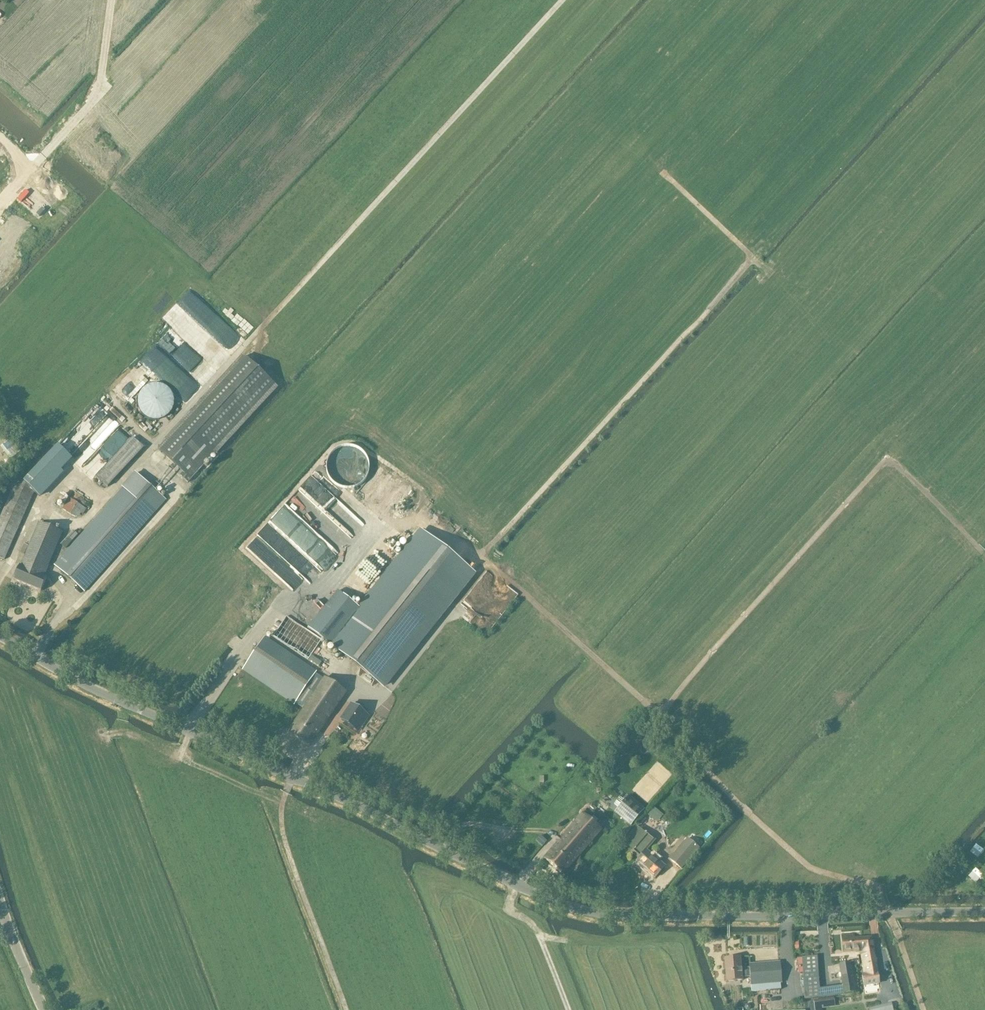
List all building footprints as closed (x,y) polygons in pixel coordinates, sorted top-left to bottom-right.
[(43,190),(38,196),(45,203),(51,197),(51,198),(67,181),(55,170),(40,187),(43,190)] [(203,326),(214,315),(199,300),(188,311),(203,326)] [(186,314),(159,343),(202,383),(229,354),(186,314)] [(144,361),(187,400),(200,386),(156,347),(144,361)] [(188,483),(278,387),(245,357),(158,450),(182,473),(180,476),(188,483)] [(139,400),(139,401),(139,403),(139,404),(139,405),(139,406),(140,408),(140,409),(141,410),(141,411),(142,412),(143,413),(143,414),(144,415),(145,416),(146,417),(147,417),(148,418),(149,418),(150,419),(151,419),(152,419),(153,420),(154,420),(156,420),(157,420),(158,420),(159,420),(160,420),(162,419),(163,419),(164,418),(165,418),(166,417),(167,417),(168,416),(169,415),(170,414),(171,413),(172,412),(172,411),(173,410),(173,409),(174,408),(174,406),(174,405),(175,404),(175,403),(175,401),(175,400),(174,399),(174,398),(174,396),(173,395),(173,394),(172,393),(172,392),(171,391),(170,390),(169,389),(168,388),(167,387),(166,387),(165,386),(164,386),(164,385),(163,385),(162,385),(161,384),(159,384),(158,384),(157,384),(155,384),(154,384),(153,384),(152,385),(151,385),(149,386),(148,386),(147,387),(146,387),(145,388),(144,389),(143,390),(143,391),(142,392),(141,393),(141,394),(140,395),(140,396),(139,398),(139,399),(139,400)] [(113,436),(124,445),(130,439),(119,430),(113,436)] [(108,487),(144,447),(133,437),(97,476),(108,487)] [(11,440),(2,446),(12,459),(21,452),(11,440)] [(39,497),(62,473),(47,459),(25,482),(39,497)] [(376,477),(384,484),(388,479),(392,483),(400,474),(388,463),(376,477)] [(84,592),(166,500),(136,473),(54,565),(84,592)] [(32,499),(13,490),(0,520),(0,558),(4,560),(32,499)] [(69,498),(62,508),(75,516),(80,515),(81,513),(83,514),(86,508),(69,498)] [(62,532),(51,527),(39,523),(21,567),(20,566),(14,580),(41,591),(47,578),(44,576),(62,532)] [(65,549),(78,535),(73,530),(61,545),(65,549)] [(338,591),(309,627),(328,642),(384,686),(456,596),(403,554),(360,609),(338,591)] [(321,639),(287,616),(273,636),(308,659),(321,639)] [(316,671),(264,637),(243,669),(295,704),(296,702),(304,708),(324,678),(315,672),(316,671)] [(319,667),(322,662),(311,655),(308,659),(319,667)] [(324,678),(304,708),(288,732),(310,746),(346,691),(325,677),(324,678)] [(352,704),(341,720),(354,728),(358,721),(363,724),(369,716),(352,704)] [(615,812),(631,825),(644,810),(628,797),(625,801),(620,796),(613,804),(619,808),(615,812)] [(601,829),(583,813),(544,858),(562,874),(601,829)] [(647,833),(646,834),(637,826),(623,842),(633,850),(631,852),(638,858),(636,861),(655,878),(665,866),(646,850),(655,840),(647,833)] [(689,837),(700,846),(704,842),(693,833),(689,837)] [(688,838),(669,859),(680,869),(699,848),(688,838)] [(975,869),(971,877),(979,882),(983,873),(975,869)] [(843,952),(860,951),(874,949),(872,937),(854,939),(854,934),(841,936),(843,952)] [(879,983),(874,949),(860,951),(864,974),(862,975),(864,985),(879,983)] [(781,989),(780,982),(782,982),(780,961),(749,963),(749,967),(741,968),(740,956),(724,958),(726,981),(742,980),(742,977),(750,976),(751,991),(781,989)] [(805,999),(821,997),(820,989),(819,989),(817,956),(802,957),(802,959),(802,965),(805,999)] [(820,989),(821,997),(858,992),(853,962),(839,965),(843,986),(820,989)] [(815,1009),(822,1009),(821,1008),(828,1007),(828,1005),(835,1004),(834,998),(814,1000),(815,1009)]
